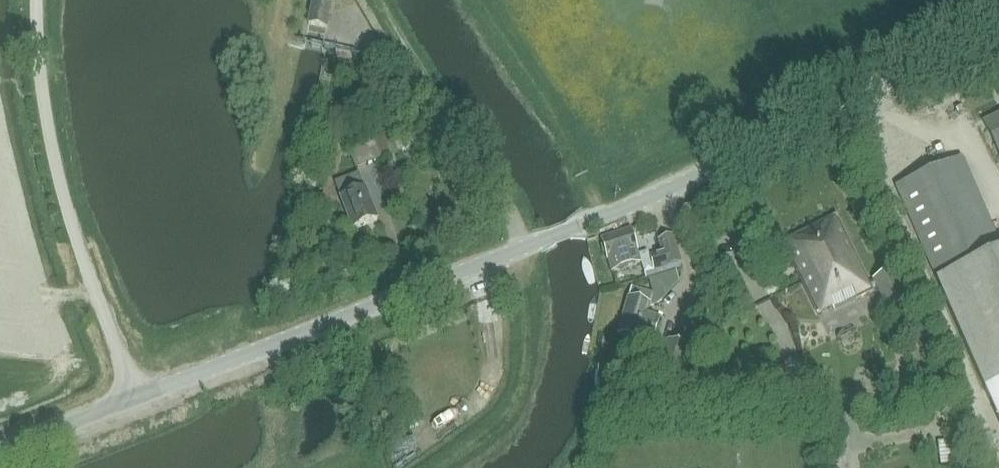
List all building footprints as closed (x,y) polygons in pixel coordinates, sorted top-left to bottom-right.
[(330,3),(314,0),(312,0),(307,23),(326,26),(330,3)] [(343,13),(347,33),(356,32),(353,11),(343,13)] [(998,158),(998,118),(981,126),(997,159),(998,158)] [(409,125),(399,130),(388,134),(374,140),(347,150),(355,170),(382,160),(381,158),(395,152),(394,152),(397,151),(398,154),(417,146),(409,125)] [(893,189),(933,279),(984,393),(998,426),(998,249),(959,160),(893,189)] [(352,229),(377,220),(358,172),(333,182),(352,229)] [(832,311),(870,293),(835,219),(783,244),(816,314),(831,308),(832,311)] [(639,264),(630,231),(601,239),(607,261),(608,261),(612,272),(639,264)] [(648,253),(640,255),(647,278),(679,269),(678,265),(680,264),(673,237),(657,242),(661,253),(649,257),(648,253)] [(905,305),(890,272),(871,280),(886,314),(905,305)] [(659,320),(646,316),(652,295),(630,289),(617,335),(638,341),(639,340),(651,344),(659,320)] [(675,391),(688,349),(667,343),(654,385),(675,391)] [(382,423),(394,419),(390,403),(377,406),(382,423)]
